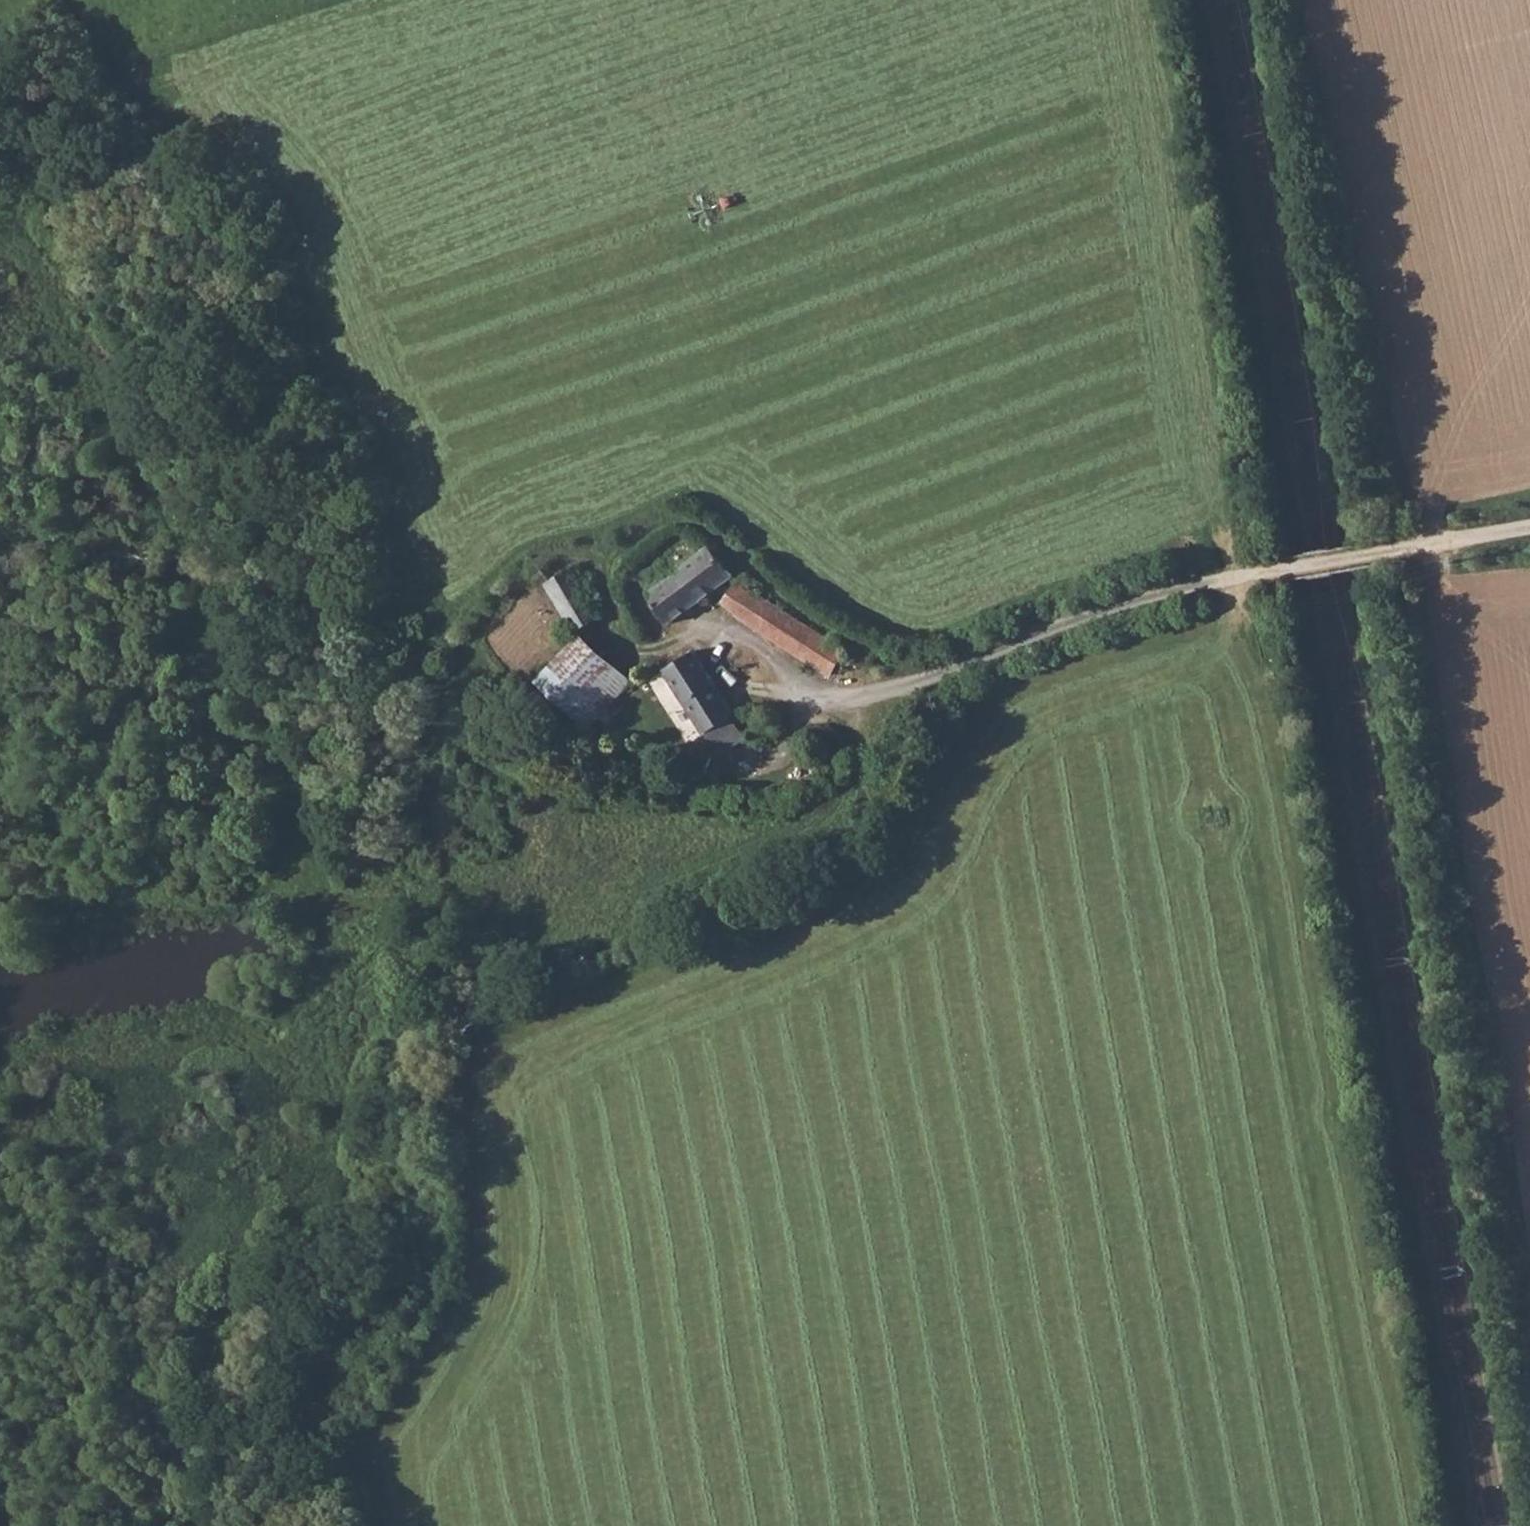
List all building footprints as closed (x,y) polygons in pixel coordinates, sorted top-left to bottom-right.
[(709,544),(649,589),(669,625),(736,576),(709,544)] [(572,566),(546,582),(576,632),(602,615),(572,566)] [(847,649),(739,579),(721,603),(829,676),(847,649)] [(634,681),(580,633),(537,679),(590,728),(634,681)] [(748,738),(696,650),(665,670),(723,754),(748,738)]
